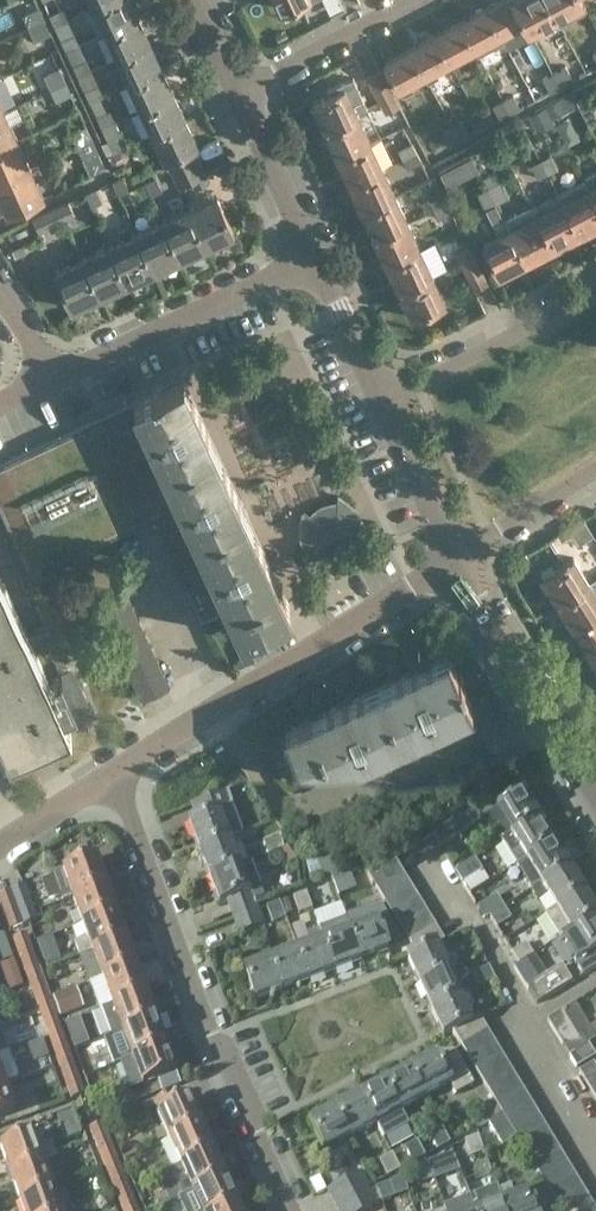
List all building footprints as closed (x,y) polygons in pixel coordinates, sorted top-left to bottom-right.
[(114,0),(92,0),(96,8),(114,0)] [(138,19),(129,0),(114,0),(96,8),(108,33),(138,19)] [(515,0),(499,0),(486,7),(500,32),(525,19),(515,0)] [(525,19),(529,26),(555,12),(548,0),(515,0),(525,19)] [(587,10),(582,0),(548,0),(555,12),(561,24),(587,10)] [(28,27),(44,20),(38,7),(22,14),(28,27)] [(500,32),(486,7),(461,20),(475,46),(480,54),(505,41),(500,32)] [(49,14),(55,26),(69,20),(63,8),(49,14)] [(119,58),(149,44),(138,19),(108,33),(119,58)] [(44,20),(28,27),(34,41),(51,33),(44,20)] [(450,59),(458,54),(475,46),(461,20),(436,33),(450,59)] [(61,40),(66,51),(80,45),(75,33),(61,40)] [(428,82),(439,76),(434,67),(450,59),(436,33),(411,47),(424,72),(423,73),(428,82)] [(131,83),(161,69),(149,44),(119,58),(131,83)] [(402,95),(414,89),(409,81),(423,73),(424,72),(411,47),(384,61),(398,86),(402,95)] [(73,65),(78,76),(91,69),(87,58),(73,65)] [(552,72),(560,87),(574,79),(566,65),(552,72)] [(50,88),(66,81),(59,67),(44,75),(50,88)] [(380,103),(395,96),(381,68),(366,75),(380,103)] [(142,108),(173,94),(161,69),(131,83),(142,108)] [(535,100),(560,87),(552,72),(527,85),(535,100)] [(66,81),(50,88),(56,102),(72,95),(66,81)] [(101,97),(104,96),(98,84),(85,91),(90,102),(101,97)] [(326,130),(368,109),(363,100),(353,104),(345,87),(313,102),(326,130)] [(546,104),(554,118),(571,109),(569,106),(578,102),(577,99),(572,90),(546,104)] [(503,99),(510,113),(521,107),(514,93),(503,99)] [(578,102),(590,126),(595,123),(595,108),(589,93),(577,99),(578,102)] [(154,134),(184,120),(173,94),(142,108),(154,134)] [(395,96),(380,103),(385,113),(400,105),(395,96)] [(107,110),(101,97),(90,102),(102,127),(115,121),(110,109),(107,110)] [(500,119),(510,113),(503,99),(492,104),(500,119)] [(537,126),(554,118),(546,104),(530,113),(537,126)] [(0,109),(0,144),(16,136),(3,108),(0,109)] [(368,109),(326,130),(338,156),(370,141),(364,126),(374,122),(368,109)] [(184,120),(154,134),(172,173),(198,161),(193,148),(196,146),(184,120)] [(452,126),(460,140),(471,134),(463,120),(452,126)] [(75,144),(91,136),(86,125),(70,132),(75,144)] [(449,147),(460,140),(452,126),(441,132),(449,147)] [(127,146),(122,134),(102,144),(107,155),(113,152),(113,153),(127,146)] [(16,136),(0,144),(0,179),(29,165),(16,136)] [(91,136),(75,144),(90,176),(106,168),(91,136)] [(370,141),(338,156),(350,183),(382,167),(370,141)] [(403,158),(417,151),(412,142),(398,149),(403,158)] [(417,151),(403,158),(408,168),(422,161),(417,151)] [(541,159),(549,173),(558,168),(551,154),(541,159)] [(470,159),(456,165),(464,181),(477,175),(470,159)] [(538,178),(549,173),(541,159),(531,164),(538,178)] [(198,161),(172,173),(178,185),(204,173),(198,161)] [(0,179),(0,195),(8,212),(43,195),(29,165),(0,179)] [(382,167),(350,183),(363,209),(395,194),(382,167)] [(489,185),(498,202),(509,197),(495,170),(484,176),(489,185)] [(584,178),(595,202),(595,171),(584,178)] [(129,189),(123,175),(112,181),(118,194),(129,189)] [(156,177),(144,182),(151,196),(162,190),(156,177)] [(579,233),(595,225),(595,202),(584,178),(558,191),(579,233)] [(485,209),(498,202),(489,185),(476,192),(485,209)] [(102,201),(96,188),(85,193),(91,206),(102,201)] [(553,247),(579,233),(558,191),(532,204),(553,247)] [(433,208),(447,201),(442,192),(429,199),(433,208)] [(407,220),(395,194),(363,209),(375,236),(407,220)] [(189,208),(206,244),(233,232),(217,195),(189,208)] [(58,205),(65,219),(75,214),(68,201),(58,205)] [(447,201),(433,208),(438,219),(452,212),(447,201)] [(527,260),(553,247),(532,204),(506,218),(527,260)] [(39,232),(65,219),(58,205),(33,218),(39,232)] [(189,208),(162,220),(179,257),(206,244),(189,208)] [(500,274),(527,260),(506,218),(495,223),(499,231),(483,240),(500,274)] [(162,220),(135,232),(152,269),(179,257),(162,220)] [(407,220),(375,236),(387,262),(419,247),(407,220)] [(135,232),(109,245),(126,281),(152,269),(135,232)] [(441,262),(432,242),(420,248),(419,247),(387,262),(400,289),(432,273),(429,267),(441,262)] [(126,281),(109,245),(82,257),(99,294),(126,281)] [(459,260),(474,253),(469,245),(455,252),(459,260)] [(474,253),(459,260),(474,290),(489,283),(474,253)] [(99,294),(82,257),(54,270),(71,307),(99,294)] [(444,301),(432,273),(400,289),(412,317),(444,301)] [(290,609),(183,376),(132,399),(2,460),(51,564),(153,516),(186,586),(201,620),(228,607),(242,637),(262,628),(260,623),(290,609)] [(303,533),(305,545),(307,549),(309,554),(336,533),(365,528),(363,525),(357,513),(348,503),(337,495),(337,503),(330,504),(323,506),(316,510),(311,515),(305,510),(303,521),(303,533)] [(559,602),(590,583),(574,557),(543,576),(559,602)] [(56,568),(31,580),(36,592),(61,580),(56,568)] [(4,761),(71,731),(63,714),(78,707),(75,702),(87,697),(78,678),(67,683),(61,671),(52,675),(57,687),(52,689),(0,573),(0,753),(4,761)] [(590,583),(559,602),(574,627),(595,614),(595,594),(590,583)] [(133,606),(127,593),(126,592),(96,605),(103,619),(133,606)] [(109,633),(139,620),(133,606),(103,619),(109,633)] [(574,627),(590,652),(595,648),(595,614),(574,627)] [(139,620),(109,633),(116,647),(145,634),(139,620)] [(122,662),(152,648),(145,634),(116,647),(122,662)] [(152,648),(122,662),(128,676),(143,669),(158,662),(152,648)] [(449,654),(285,730),(299,760),(295,762),(304,782),(472,704),(449,654)] [(158,662),(143,669),(155,694),(170,687),(158,662)] [(143,669),(128,676),(140,701),(155,694),(143,669)] [(199,851),(230,840),(243,835),(232,807),(227,795),(192,807),(197,821),(189,824),(199,851)] [(512,838),(540,820),(525,795),(496,813),(511,836),(512,838)] [(433,835),(441,848),(477,825),(469,813),(433,835)] [(555,844),(540,820),(512,838),(511,836),(502,842),(517,868),(555,844)] [(268,856),(284,849),(280,836),(263,843),(268,856)] [(230,840),(199,851),(209,876),(240,866),(230,840)] [(532,892),(542,886),(570,868),(555,844),(517,868),(532,892)] [(309,875),(320,872),(317,860),(316,856),(305,859),(309,875)] [(317,860),(320,872),(322,877),(336,873),(331,856),(317,860)] [(376,888),(402,872),(394,858),(367,874),(376,888)] [(98,859),(64,871),(55,875),(66,904),(75,900),(109,888),(98,859)] [(476,860),(456,873),(464,884),(483,872),(476,860)] [(268,901),(262,888),(252,861),(240,866),(209,876),(220,904),(228,901),(233,915),(257,906),(268,901)] [(570,868),(542,886),(532,892),(539,903),(549,897),(557,910),(585,892),(570,868)] [(402,872),(376,888),(377,890),(384,903),(411,886),(402,872)] [(377,890),(376,888),(367,874),(355,882),(365,897),(377,890)] [(471,887),(475,894),(489,886),(484,879),(471,887)] [(12,890),(25,925),(38,920),(25,885),(12,890)] [(393,916),(419,900),(411,886),(384,903),(393,916)] [(118,913),(109,888),(75,900),(84,926),(118,913)] [(12,890),(0,894),(0,904),(10,931),(25,925),(12,890)] [(547,916),(561,940),(571,934),(595,918),(595,911),(585,892),(557,910),(547,916)] [(300,915),(313,910),(307,893),(293,898),(300,915)] [(490,918),(505,909),(497,896),(478,908),(485,920),(490,917),(490,918)] [(419,900),(393,916),(401,929),(427,913),(419,900)] [(287,919),(280,903),(267,908),(273,925),(287,919)] [(505,909),(490,918),(502,937),(515,928),(511,920),(512,919),(505,909)] [(264,923),(259,910),(234,919),(239,933),(264,923)] [(364,912),(347,918),(362,961),(389,951),(386,942),(401,937),(385,912),(367,918),(364,912)] [(80,957),(128,940),(118,913),(84,926),(89,938),(75,943),(80,957)] [(409,944),(436,928),(427,913),(401,929),(409,944)] [(362,961),(347,918),(320,929),(324,941),(335,970),(362,961)] [(571,934),(587,959),(595,953),(595,918),(571,934)] [(443,958),(437,945),(444,942),(436,928),(409,944),(416,954),(408,958),(420,985),(449,971),(449,970),(456,967),(450,955),(443,958)] [(18,953),(32,948),(27,934),(13,939),(18,953)] [(128,940),(80,957),(90,984),(104,979),(138,966),(128,940)] [(335,970),(324,941),(299,950),(309,980),(335,970)] [(520,966),(534,957),(527,944),(512,953),(520,966)] [(23,967),(37,962),(32,948),(18,953),(23,967)] [(299,950),(273,959),(283,989),(309,980),(299,950)] [(534,957),(520,966),(542,1001),(572,983),(562,966),(544,978),(538,969),(541,967),(534,957)] [(283,989),(273,959),(245,969),(256,999),(283,989)] [(28,980),(42,975),(37,962),(23,967),(28,980)] [(147,993),(138,966),(104,979),(114,1005),(147,993)] [(495,981),(489,968),(474,975),(480,988),(495,981)] [(461,996),(449,971),(420,985),(432,1010),(461,996)] [(42,975),(28,980),(33,993),(47,988),(42,975)] [(38,1006),(52,1001),(47,988),(33,993),(38,1006)] [(123,1032),(157,1019),(147,993),(114,1005),(102,1010),(112,1036),(123,1032)] [(473,1023),(468,1013),(471,1012),(473,1006),(467,993),(461,996),(432,1010),(443,1036),(453,1032),(463,1049),(488,1033),(480,1020),(473,1023)] [(43,1019),(56,1015),(52,1001),(38,1006),(43,1019)] [(578,1036),(562,1010),(546,1020),(570,1058),(590,1046),(582,1034),(578,1036)] [(56,1015),(43,1019),(47,1033),(61,1028),(56,1015)] [(157,1019),(123,1032),(133,1058),(167,1046),(157,1019)] [(52,1046),(66,1041),(61,1028),(47,1033),(52,1046)] [(470,1061),(496,1045),(488,1033),(463,1049),(470,1061)] [(57,1059),(71,1054),(66,1041),(52,1046),(57,1059)] [(477,1073),(503,1057),(496,1045),(470,1061),(477,1073)] [(177,1074),(167,1046),(133,1058),(144,1086),(177,1074)] [(570,1058),(577,1069),(595,1057),(595,1056),(590,1046),(570,1058)] [(62,1073),(76,1068),(71,1054),(57,1059),(62,1073)] [(436,1055),(409,1070),(425,1098),(451,1084),(456,1095),(474,1085),(458,1054),(440,1063),(436,1055)] [(485,1085),(511,1069),(503,1057),(477,1073),(485,1085)] [(595,1075),(595,1066),(594,1063),(579,1073),(585,1082),(595,1075)] [(67,1087),(81,1081),(76,1068),(62,1073),(67,1087)] [(492,1097),(518,1080),(511,1069),(485,1085),(492,1097)] [(425,1098),(409,1070),(385,1083),(400,1111),(425,1098)] [(585,1082),(595,1100),(595,1075),(585,1082)] [(500,1108),(526,1092),(518,1080),(492,1097),(496,1102),(500,1108)] [(81,1081),(67,1087),(72,1100),(86,1095),(81,1081)] [(385,1083),(361,1095),(361,1097),(376,1124),(400,1111),(385,1083)] [(7,1084),(0,1086),(0,1118),(17,1112),(7,1084)] [(508,1121),(533,1105),(526,1092),(500,1108),(503,1114),(508,1121)] [(170,1140),(204,1125),(192,1098),(180,1104),(176,1094),(155,1103),(160,1113),(158,1113),(170,1140)] [(361,1097),(361,1095),(336,1108),(351,1137),(376,1124),(361,1097)] [(488,1123),(503,1114),(500,1108),(496,1102),(481,1111),(488,1123)] [(533,1105),(508,1121),(515,1132),(540,1116),(533,1105)] [(351,1137),(336,1108),(310,1122),(326,1151),(351,1137)] [(503,1114),(488,1123),(503,1147),(518,1137),(515,1132),(508,1121),(503,1114)] [(522,1144),(548,1128),(540,1116),(515,1132),(518,1137),(522,1144)] [(95,1143),(108,1137),(103,1124),(89,1129),(95,1143)] [(182,1166),(216,1151),(204,1125),(170,1140),(182,1166)] [(22,1129),(26,1138),(1,1147),(11,1174),(44,1162),(31,1126),(22,1129)] [(530,1156),(555,1140),(548,1128),(522,1144),(530,1156)] [(430,1135),(438,1151),(451,1144),(443,1129),(430,1135)] [(484,1153),(479,1136),(465,1141),(471,1158),(484,1153)] [(100,1156),(114,1150),(108,1137),(95,1143),(100,1156)] [(537,1168),(563,1152),(555,1140),(530,1156),(537,1168)] [(405,1149),(413,1164),(426,1157),(417,1142),(405,1149)] [(105,1169),(119,1163),(114,1150),(100,1156),(105,1169)] [(194,1192),(227,1177),(216,1151),(182,1166),(171,1171),(183,1196),(194,1192)] [(544,1180),(570,1164),(563,1152),(537,1168),(544,1180)] [(388,1178),(401,1171),(392,1155),(380,1162),(388,1178)] [(429,1163),(435,1179),(447,1175),(441,1158),(429,1163)] [(21,1202),(54,1189),(44,1162),(11,1174),(21,1202)] [(105,1169),(111,1182),(124,1176),(119,1163),(105,1169)] [(421,1184),(435,1179),(429,1163),(415,1168),(421,1184)] [(552,1192),(578,1175),(570,1164),(544,1180),(552,1192)] [(335,1205),(369,1188),(362,1174),(328,1192),(335,1205)] [(559,1203),(585,1187),(578,1175),(552,1192),(559,1203)] [(116,1195),(130,1190),(124,1176),(111,1182),(116,1195)] [(239,1203),(227,1177),(194,1192),(202,1210),(221,1210),(239,1203)] [(390,1183),(377,1188),(383,1205),(397,1200),(390,1183)] [(515,1196),(511,1186),(499,1191),(502,1201),(506,1210),(538,1210),(530,1191),(515,1196)] [(559,1203),(564,1210),(573,1210),(592,1199),(585,1187),(559,1203)] [(54,1189),(21,1202),(24,1210),(62,1210),(54,1189)] [(122,1209),(135,1203),(130,1190),(116,1195),(122,1209)] [(371,1192),(337,1209),(338,1210),(365,1210),(378,1205),(371,1192)] [(592,1199),(573,1210),(595,1210),(595,1205),(592,1199)] [(502,1201),(476,1210),(506,1210),(502,1201)] [(122,1209),(123,1210),(139,1210),(135,1203),(122,1209)] [(239,1203),(221,1210),(243,1210),(239,1203)]
